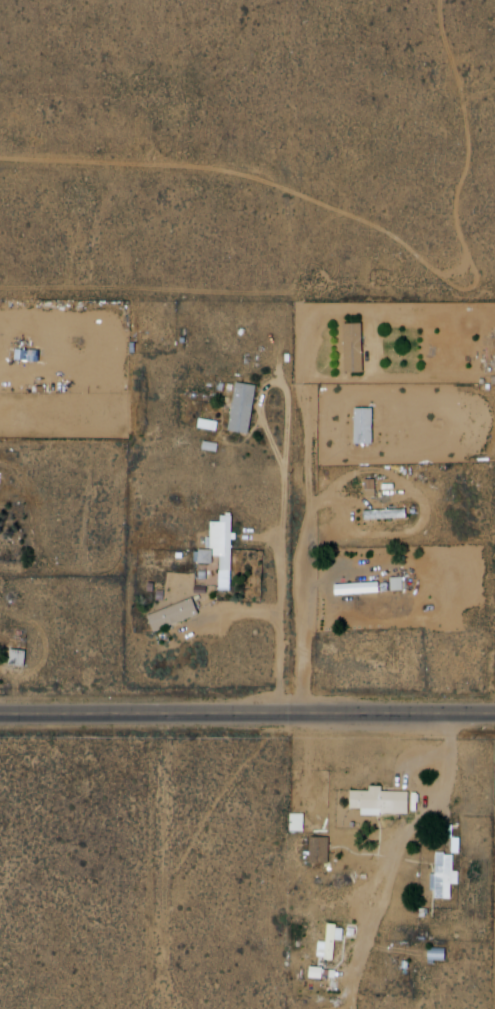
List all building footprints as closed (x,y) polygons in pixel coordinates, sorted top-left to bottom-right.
[(346,325),(365,324),(367,372),(348,373),(346,325)] [(241,382),(262,386),(254,432),(234,429),(241,382)] [(8,522),(0,522),(0,503),(8,503),(8,522)] [(369,512),(408,508),(409,516),(370,520),(369,512)] [(226,516),(237,516),(235,590),(225,590),(225,555),(217,555),(217,564),(203,564),(204,549),(215,549),(215,523),(226,523),(226,516)] [(340,595),(385,591),(384,581),(339,585),(340,595)] [(152,616),(195,598),(202,614),(158,632),(152,616)] [(354,791),(373,791),(373,787),(386,787),(386,793),(414,793),(414,813),(385,814),(385,817),(364,817),(364,809),(354,809),(354,791)] [(440,855),(458,855),(458,870),(465,870),(465,886),(455,885),(455,898),(440,898),(440,888),(437,888),(437,879),(440,879),(440,855)] [(330,925),(339,926),(338,960),(329,960),(330,925)] [(426,961),(443,960),(443,948),(426,948),(426,961)]
